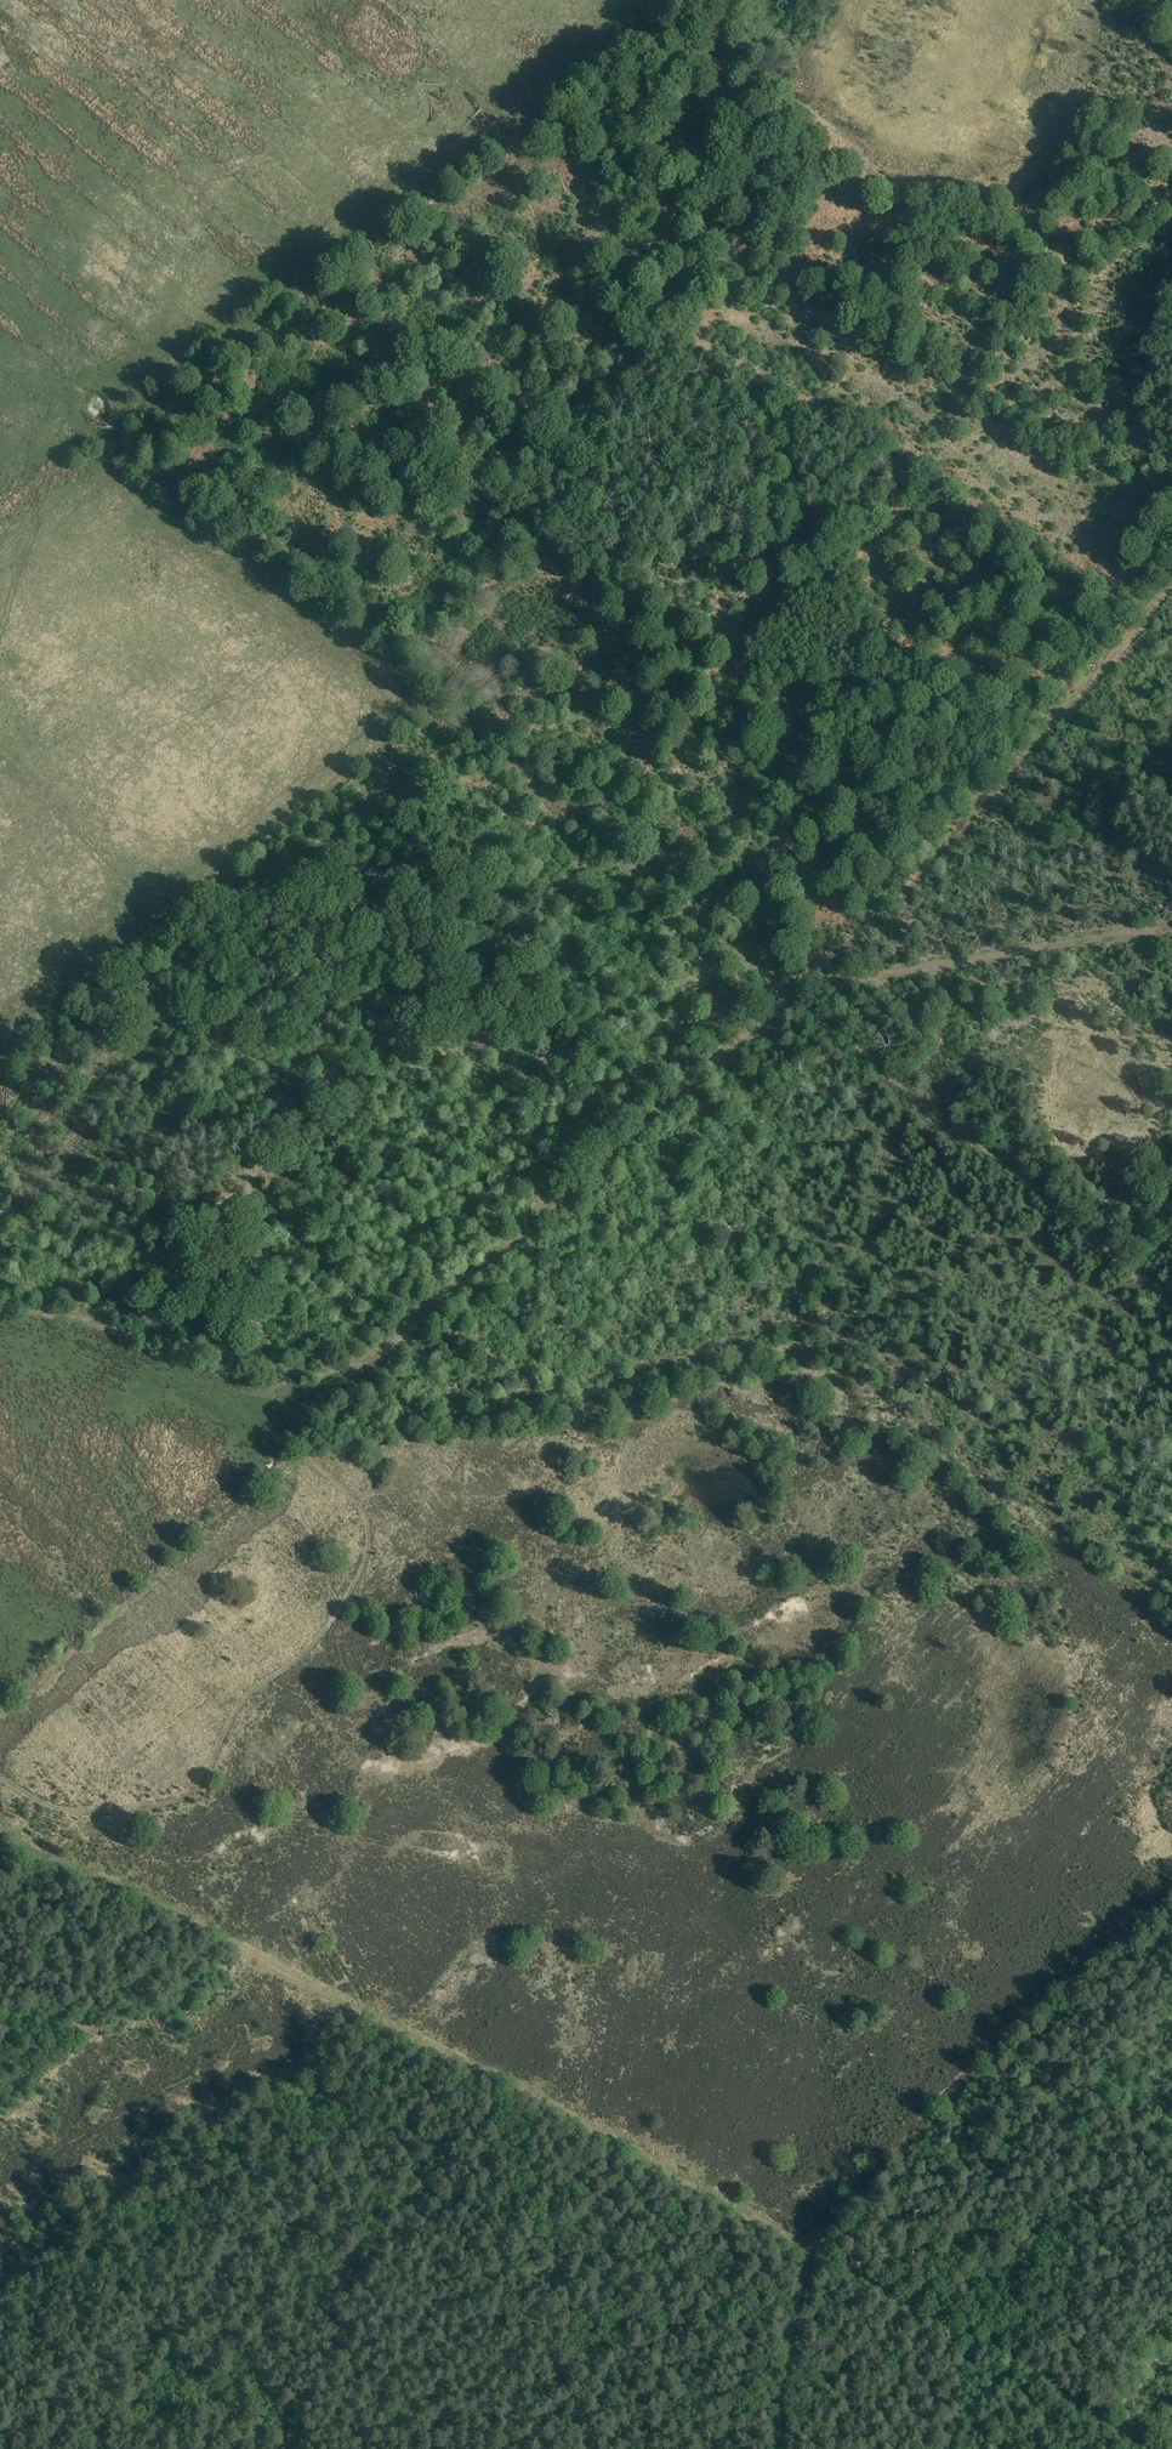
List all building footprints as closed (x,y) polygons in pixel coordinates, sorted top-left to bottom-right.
[(766,1597),(756,1604),(764,1616),(774,1609),(766,1597)]
